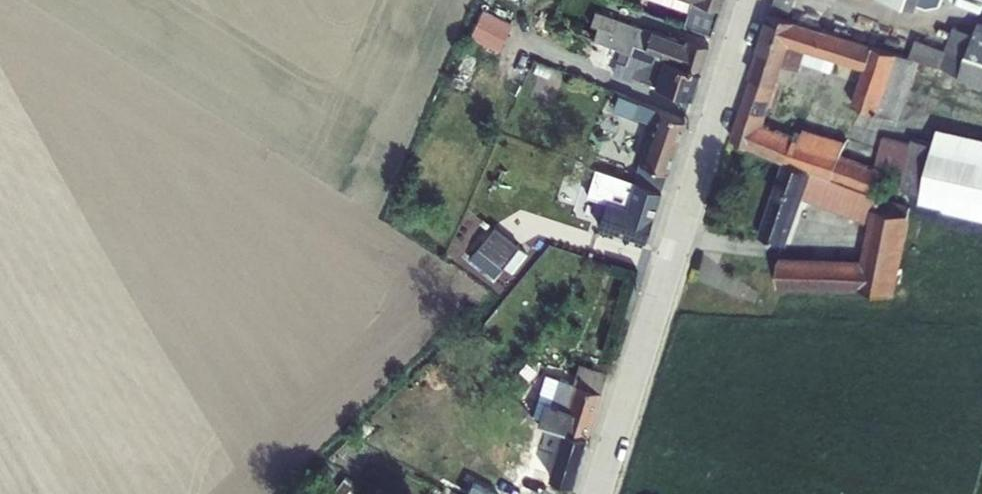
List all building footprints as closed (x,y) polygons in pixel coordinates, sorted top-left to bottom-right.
[(687,12),(682,26),(712,36),(720,8),(722,0),(653,0),(687,12)] [(788,19),(794,0),(774,0),(770,14),(788,19)] [(915,10),(919,0),(883,0),(915,10)] [(482,9),(468,38),(497,52),(512,23),(482,9)] [(580,25),(577,32),(610,45),(629,53),(632,44),(644,48),(656,53),(655,55),(662,58),(699,71),(708,44),(685,37),(684,41),(650,30),(595,10),(589,24),(596,27),(595,31),(580,25)] [(750,77),(776,86),(783,65),(800,70),(806,50),(813,27),(788,19),(770,14),(750,77)] [(979,19),(975,32),(953,26),(945,50),(915,39),(909,57),(918,60),(960,75),(959,77),(981,85),(981,20),(979,19)] [(813,27),(806,50),(864,68),(852,104),(878,113),(900,119),(918,60),(909,57),(898,53),(813,27)] [(600,54),(596,68),(632,77),(654,84),(692,96),(699,71),(662,58),(655,55),(656,53),(644,48),(632,44),(629,53),(610,45),(608,52),(627,59),(625,65),(600,54)] [(750,77),(731,139),(783,162),(811,172),(884,199),(896,177),(892,175),(902,177),(900,188),(922,193),(921,198),(946,204),(945,210),(981,218),(981,139),(937,129),(934,144),(911,139),(910,144),(881,137),(874,166),(840,154),(846,141),(803,128),(802,131),(796,130),(794,137),(764,125),(776,86),(750,77)] [(617,92),(611,109),(651,124),(638,161),(632,181),(658,190),(660,191),(667,172),(666,171),(683,119),(657,108),(617,92)] [(811,172),(783,162),(758,237),(786,245),(802,199),(811,172)] [(591,176),(588,196),(605,199),(596,226),(643,241),(652,214),(649,213),(658,190),(632,181),(618,175),(594,167),(591,176)] [(884,199),(811,172),(802,199),(868,224),(862,260),(779,257),(778,260),(777,288),(858,291),(859,289),(895,295),(911,216),(907,214),(909,207),(884,199)] [(518,248),(494,229),(468,263),(492,281),(518,248)] [(544,374),(537,399),(543,401),(537,421),(542,423),(585,436),(599,391),(600,392),(606,372),(578,363),(572,383),(558,378),(544,374)] [(522,467),(522,468),(535,472),(571,482),(585,436),(542,423),(537,421),(535,421),(528,446),(522,467)] [(472,481),(473,482),(477,473),(467,468),(460,482),(469,486),(472,481)] [(473,482),(472,481),(469,486),(465,493),(496,493),(473,482)]
